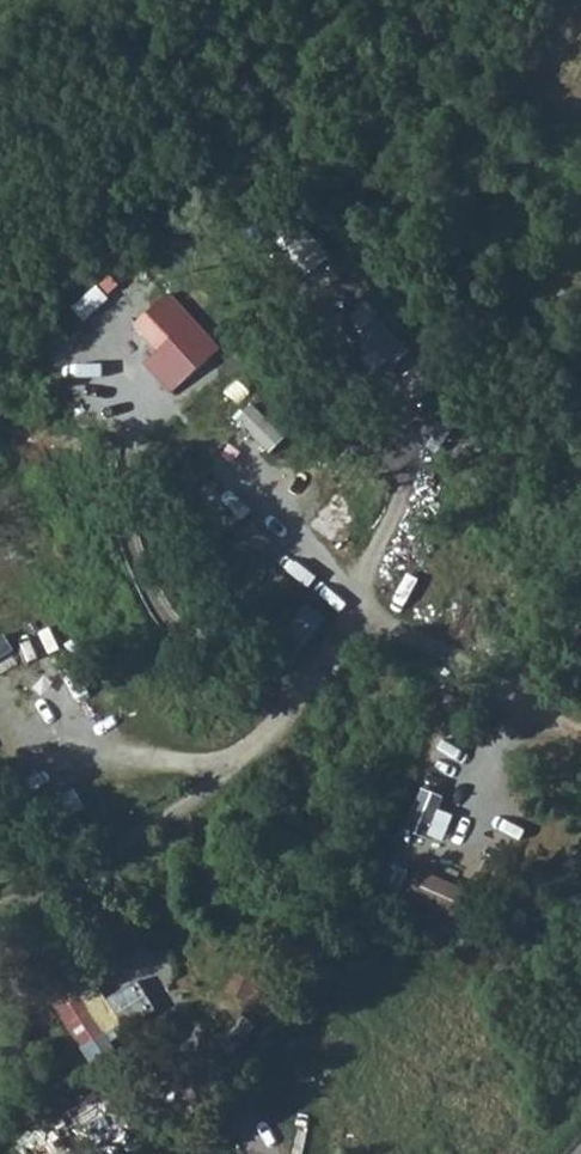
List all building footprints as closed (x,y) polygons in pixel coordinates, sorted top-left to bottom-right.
[(142,368),(171,395),(212,351),(161,303),(135,330),(158,351),(142,368)] [(97,411),(113,394),(77,361),(62,378),(97,411)] [(251,406),(234,424),(268,456),(286,438),(251,406)] [(306,515),(334,540),(359,512),(331,487),(306,515)] [(284,606),(297,588),(239,548),(226,566),(284,606)] [(421,865),(407,896),(456,917),(470,886),(421,865)] [(143,950),(112,971),(130,999),(161,978),(143,950)] [(101,1034),(80,1000),(75,1003),(67,989),(50,1001),(79,1047),(99,1034),(101,1034)] [(95,991),(80,1000),(101,1034),(111,1028),(117,1023),(95,991)] [(101,1034),(99,1034),(117,1062),(128,1056),(111,1028),(101,1034)] [(20,1129),(32,1153),(64,1153),(122,1128),(105,1091),(20,1129)]
